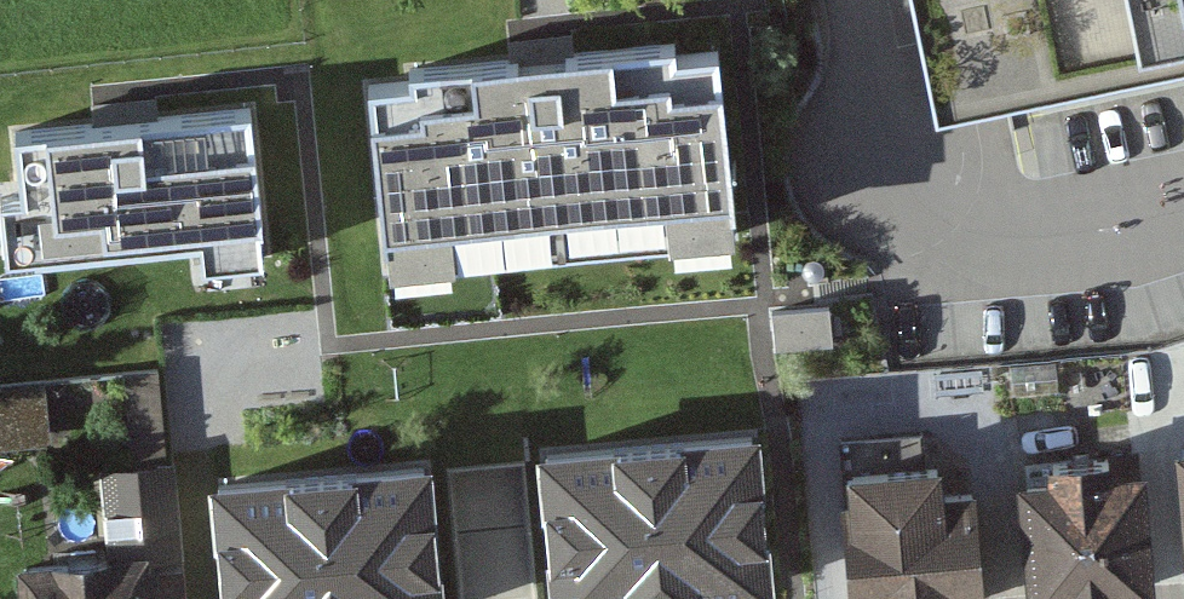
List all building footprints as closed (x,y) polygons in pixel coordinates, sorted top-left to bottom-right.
[(921,42),(931,90),(1183,37),(1183,0),(912,0),(921,42)] [(716,32),(364,74),(388,264),(739,222),(716,32)] [(256,81),(6,107),(22,265),(202,247),(207,296),(277,288),(256,81)] [(48,429),(44,380),(0,383),(0,432),(48,429)] [(542,430),(560,598),(636,598),(775,584),(756,407),(542,430)] [(209,463),(224,598),(441,598),(424,440),(209,463)] [(850,453),(856,598),(938,598),(986,597),(981,479),(957,480),(956,448),(850,453)] [(1139,448),(1026,457),(1038,598),(1151,589),(1139,448)] [(17,553),(21,598),(147,598),(143,555),(178,551),(169,466),(102,473),(109,543),(17,553)]
